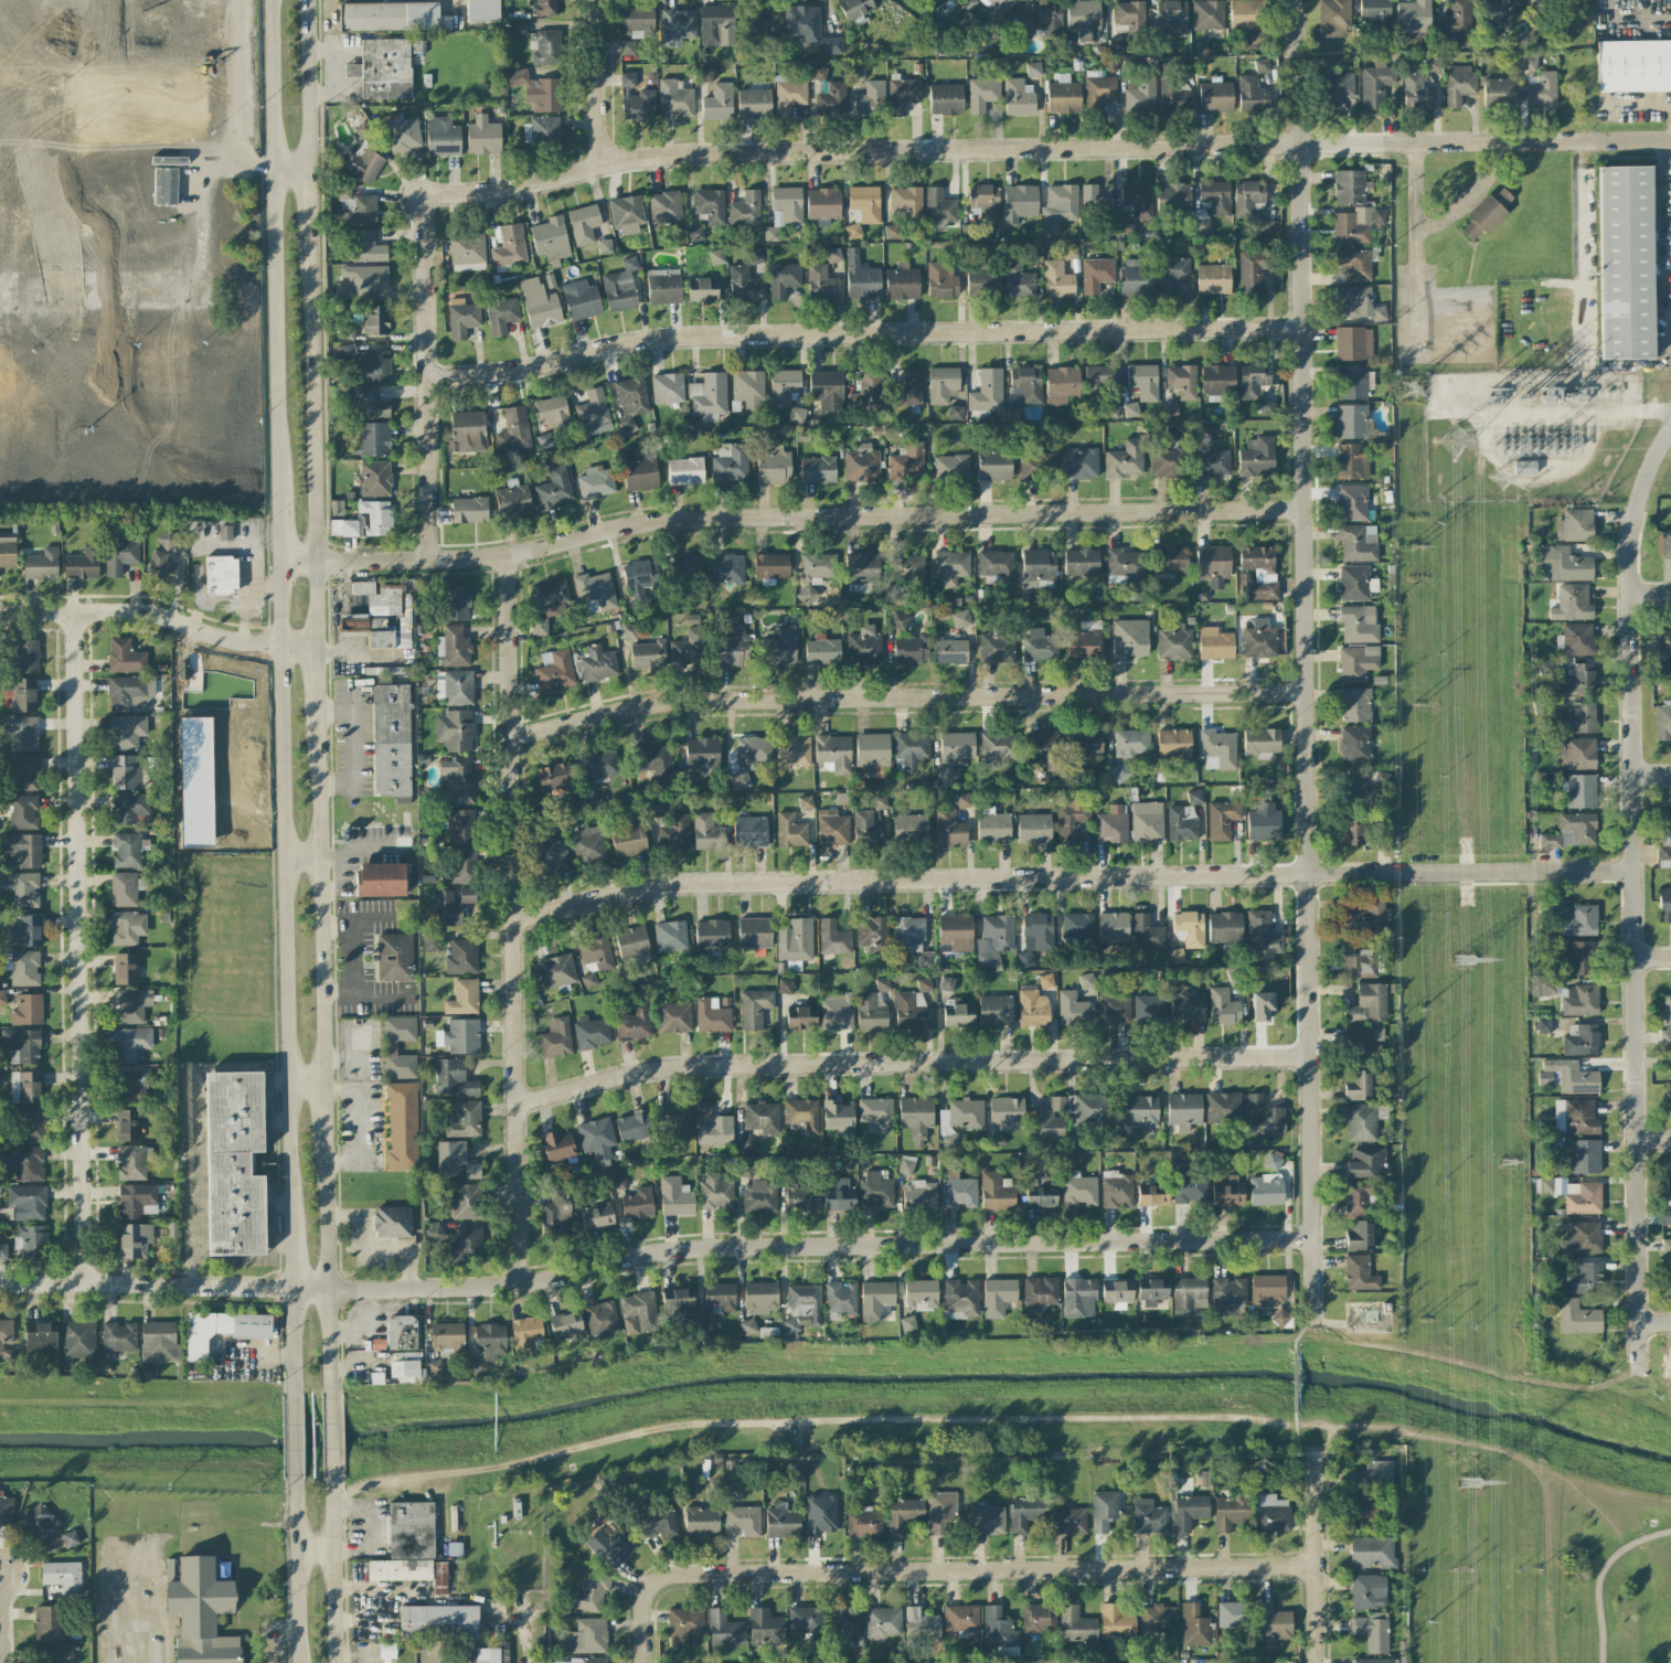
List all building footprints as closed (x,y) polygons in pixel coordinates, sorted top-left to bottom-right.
[(466,22),(499,21),(499,0),(466,0),(466,22)] [(556,0),(528,0),(528,5),(533,5),(533,16),(556,16),(556,0)] [(847,23),(875,10),(870,0),(843,0),(838,3),(847,23)] [(975,0),(959,0),(957,2),(967,11),(976,2),(975,0)] [(989,8),(985,12),(996,22),(1017,0),(980,0),(989,8)] [(1224,29),(1223,0),(1192,1),(1193,30),(1224,29)] [(1230,29),(1261,29),(1261,0),(1229,0),(1230,29)] [(1319,38),(1349,37),(1348,0),(1319,0),(1319,38)] [(1360,25),(1389,25),(1390,0),(1360,0),(1360,25)] [(1415,2),(1396,3),(1397,32),(1430,32),(1430,0),(1415,0),(1415,2)] [(1470,0),(1448,0),(1448,18),(1438,19),(1439,34),(1471,34),(1470,0)] [(1516,0),(1483,0),(1492,29),(1522,19),(1516,0)] [(1043,38),(1062,38),(1061,1),(1036,2),(1037,25),(1042,25),(1043,38)] [(1099,1),(1066,1),(1067,42),(1099,41),(1099,1)] [(1186,1),(1156,1),(1156,23),(1168,24),(1167,36),(1186,36),(1186,1)] [(438,2),(341,3),(341,31),(451,29),(451,15),(438,16),(438,2)] [(1144,2),(1114,2),(1114,25),(1126,24),(1126,35),(1145,35),(1144,2)] [(700,46),(735,45),(734,6),(699,7),(700,46)] [(784,44),(822,43),(822,54),(842,54),(841,38),(819,38),(819,6),(784,7),(784,44)] [(653,37),(654,8),(620,7),(620,30),(631,30),(630,37),(653,37)] [(780,7),(768,7),(767,9),(746,8),(745,34),(779,35),(780,7)] [(696,38),(695,10),(660,10),(661,47),(681,47),(680,38),(696,38)] [(1012,39),(1032,39),(1031,11),(1012,12),(1012,39)] [(509,25),(513,38),(527,34),(524,21),(509,25)] [(560,30),(531,31),(532,51),(531,51),(532,65),(561,64),(560,30)] [(1108,39),(1110,53),(1124,51),(1122,37),(1108,39)] [(410,39),(361,40),(361,64),(345,64),(345,77),(361,77),(362,99),(411,98),(410,39)] [(424,40),(412,40),(412,53),(424,53),(424,40)] [(620,55),(635,55),(635,41),(620,41),(620,55)] [(1597,92),(1670,91),(1670,41),(1596,42),(1597,92)] [(1536,71),(1537,55),(1522,54),(1521,70),(1536,71)] [(1424,72),(1439,71),(1437,57),(1422,58),(1424,72)] [(1271,72),(1268,58),(1254,60),(1256,74),(1271,72)] [(1396,85),(1396,68),(1385,68),(1385,61),(1374,61),(1374,67),(1361,67),(1362,110),(1384,109),(1384,85),(1396,85)] [(1027,77),(1041,76),(1040,62),(1026,63),(1027,77)] [(863,81),(866,68),(853,65),(849,78),(863,81)] [(825,81),(827,67),(812,66),(811,79),(825,81)] [(1444,108),(1461,108),(1461,95),(1475,95),(1476,68),(1445,67),(1444,108)] [(562,111),(561,79),(527,79),(527,70),(512,70),(513,85),(524,84),(525,102),(532,102),(533,112),(562,111)] [(1100,77),(1100,70),(1084,70),(1085,111),(1102,111),(1102,101),(1116,101),(1116,77),(1100,77)] [(1434,91),(1423,92),(1422,71),(1403,71),(1404,110),(1434,109),(1434,91)] [(1556,71),(1537,71),(1537,77),(1527,77),(1527,106),(1555,107),(1556,71)] [(654,90),(638,90),(638,95),(629,96),(628,87),(636,87),(635,73),(621,73),(622,120),(654,120),(654,90)] [(1047,83),(1047,114),(1081,113),(1080,82),(1069,82),(1068,73),(1053,74),(1053,83),(1047,83)] [(1353,73),(1324,74),(1325,110),(1338,109),(1338,97),(1353,96),(1353,73)] [(1239,112),(1269,111),(1269,89),(1260,89),(1259,75),(1238,75),(1239,112)] [(1171,90),(1171,77),(1160,76),(1160,112),(1191,113),(1192,90),(1171,90)] [(1155,77),(1125,77),(1126,114),(1155,114),(1155,77)] [(1005,116),(1034,115),(1034,85),(1024,85),(1023,78),(1004,78),(1005,116)] [(659,79),(659,117),(693,118),(694,88),(681,88),(681,80),(659,79)] [(920,79),(888,80),(889,117),(905,117),(905,103),(920,103),(920,79)] [(999,79),(968,79),(969,115),(984,115),(984,102),(1000,101),(999,79)] [(1516,107),(1515,79),(1482,79),(1483,108),(1516,107)] [(884,80),(865,81),(865,95),(853,95),(853,112),(884,112),(884,80)] [(806,81),(775,82),(775,114),(791,114),(791,105),(807,104),(806,81)] [(815,93),(816,114),(846,113),(845,81),(827,82),(827,93),(815,93)] [(701,119),(732,119),(732,82),(712,83),(712,98),(701,98),(701,119)] [(1232,83),(1198,83),(1199,112),(1232,112),(1232,83)] [(929,85),(929,115),(962,115),(962,85),(929,85)] [(770,89),(737,90),(737,119),(770,118),(770,89)] [(467,124),(466,154),(500,154),(500,123),(487,123),(487,114),(474,114),(474,124),(467,124)] [(391,153),(422,148),(416,117),(386,123),(391,153)] [(460,126),(450,126),(450,117),(426,117),(426,156),(460,156),(460,126)] [(523,119),(523,146),(560,145),(560,118),(523,119)] [(386,160),(360,143),(353,155),(347,151),(338,166),(368,186),(386,160)] [(1651,166),(1598,167),(1600,359),(1653,359),(1651,166)] [(1364,171),(1334,171),(1334,204),(1364,204),(1364,192),(1372,192),(1372,182),(1364,182),(1364,171)] [(1229,181),(1198,182),(1199,203),(1209,203),(1210,216),(1229,216),(1229,181)] [(1152,219),(1150,182),(1120,183),(1121,205),(1131,205),(1132,220),(1152,219)] [(1253,218),(1253,203),(1264,203),(1264,182),(1234,182),(1234,218),(1253,218)] [(1156,184),(1157,213),(1190,212),(1190,183),(1156,184)] [(1081,212),(1112,212),(1112,197),(1097,198),(1097,184),(1081,185),(1081,212)] [(375,224),(375,195),(351,196),(351,185),(337,185),(337,200),(343,200),(343,224),(375,224)] [(998,222),(999,186),(969,185),(968,207),(982,208),(982,222),(998,222)] [(1046,186),(1047,207),(1042,207),(1042,228),(1056,228),(1056,220),(1078,220),(1077,185),(1046,186)] [(1038,216),(1037,186),(1003,186),(1004,224),(1023,224),(1023,216),(1038,216)] [(801,187),(771,188),(772,227),(763,227),(764,241),(778,241),(778,225),(802,224),(801,187)] [(849,187),(849,209),(860,209),(860,224),(879,224),(879,187),(849,187)] [(922,187),(891,187),(891,211),(904,211),(904,218),(921,219),(922,187)] [(957,199),(942,199),(942,187),(925,187),(926,232),(946,231),(946,223),(958,222),(957,199)] [(1460,231),(1474,245),(1506,210),(1504,208),(1513,198),(1501,187),(1492,197),(1487,193),(1466,216),(1470,220),(1460,231)] [(807,218),(840,218),(839,188),(806,189),(807,218)] [(723,189),(691,190),(691,214),(706,214),(706,226),(724,225),(723,189)] [(728,226),(760,225),(759,190),(743,190),(743,202),(727,203),(728,226)] [(649,193),(650,223),(681,222),(680,192),(649,193)] [(639,196),(610,199),(615,235),(644,231),(639,196)] [(601,225),(596,204),(567,211),(576,247),(594,242),(591,228),(601,225)] [(1333,213),(1332,243),(1370,244),(1371,223),(1385,224),(1385,209),(1354,208),(1354,213),(1333,213)] [(570,256),(562,214),(546,217),(547,223),(530,226),(535,255),(546,253),(547,261),(570,256)] [(1118,218),(1119,235),(1132,234),(1132,217),(1118,218)] [(1195,220),(1195,233),(1209,232),(1209,219),(1195,220)] [(1253,219),(1253,234),(1271,235),(1272,220),(1253,219)] [(490,249),(492,266),(526,262),(521,223),(499,226),(502,247),(490,249)] [(851,239),(862,236),(859,223),(848,226),(851,239)] [(884,226),(885,239),(899,237),(898,224),(884,226)] [(962,225),(962,238),(976,238),(976,224),(962,225)] [(688,228),(689,242),(703,240),(702,227),(688,228)] [(387,245),(374,245),(374,231),(357,231),(357,261),(386,262),(387,245)] [(484,232),(450,233),(451,271),(485,270),(484,232)] [(597,241),(599,254),(612,253),(611,239),(597,241)] [(1064,260),(1077,258),(1075,244),(1062,246),(1064,260)] [(827,264),(841,261),(839,247),(825,250),(827,264)] [(879,268),(859,268),(859,247),(846,247),(847,297),(880,296),(879,268)] [(724,263),(723,250),(708,251),(710,264),(724,263)] [(1370,250),(1334,250),(1334,266),(1347,266),(1347,281),(1370,281),(1370,250)] [(1239,293),(1262,293),(1262,269),(1269,269),(1269,251),(1239,251),(1239,293)] [(600,276),(608,312),(637,306),(630,272),(638,270),(635,256),(621,259),(624,271),(600,276)] [(1189,258),(1156,259),(1158,295),(1175,294),(1175,282),(1190,281),(1189,258)] [(1082,296),(1098,296),(1098,282),(1114,282),(1113,259),(1082,259),(1082,296)] [(1120,296),(1151,295),(1151,259),(1120,259),(1120,296)] [(1004,296),(1035,297),(1035,273),(1022,272),(1022,260),(1005,260),(1004,296)] [(1075,297),(1074,274),(1063,274),(1063,260),(1044,260),(1044,297),(1075,297)] [(919,299),(918,269),(908,269),(908,262),(897,262),(897,269),(885,269),(886,299),(919,299)] [(927,298),(958,297),(958,276),(951,277),(951,262),(927,262),(927,298)] [(838,278),(826,278),(826,264),(808,263),(807,299),(838,299),(838,278)] [(730,264),(729,300),(760,301),(760,279),(748,279),(748,265),(730,264)] [(770,300),(785,300),(785,288),(801,287),(800,264),(769,264),(770,300)] [(1196,265),(1197,294),(1230,294),(1229,265),(1196,265)] [(387,266),(340,267),(340,281),(336,281),(336,298),(364,298),(364,282),(387,282),(387,266)] [(680,269),(647,270),(647,304),(680,303),(680,269)] [(967,298),(1000,297),(999,269),(966,270),(967,298)] [(562,322),(555,292),(543,295),(538,276),(518,281),(530,330),(562,322)] [(687,278),(688,302),(717,301),(717,278),(687,278)] [(595,285),(587,287),(585,280),(561,285),(569,321),(601,314),(595,285)] [(1370,286),(1336,287),(1337,318),(1372,317),(1372,322),(1386,321),(1385,306),(1371,306),(1370,286)] [(466,340),(465,327),(480,327),(479,304),(463,304),(463,298),(448,299),(450,341),(466,340)] [(520,320),(516,298),(486,302),(491,338),(507,335),(505,322),(520,320)] [(387,305),(365,306),(365,336),(387,335),(387,305)] [(1335,360),(1364,360),(1364,350),(1372,350),(1371,327),(1335,328),(1335,360)] [(389,381),(388,351),(354,352),(354,344),(340,345),(340,361),(354,361),(355,382),(389,381)] [(1239,400),(1259,400),(1259,385),(1270,385),(1270,365),(1240,364),(1239,400)] [(1156,365),(1127,366),(1127,388),(1138,387),(1138,402),(1157,402),(1156,365)] [(1201,395),(1234,395),(1234,366),(1202,365),(1201,395)] [(1084,366),(1084,400),(1104,400),(1104,390),(1115,390),(1115,366),(1084,366)] [(1166,366),(1165,389),(1179,389),(1179,400),(1196,400),(1196,366),(1166,366)] [(928,368),(929,405),(948,404),(948,397),(959,397),(958,367),(928,368)] [(1021,404),(1041,404),(1040,367),(1010,368),(1010,395),(1021,395),(1021,404)] [(1079,397),(1079,367),(1045,368),(1046,406),(1066,406),(1066,398),(1079,397)] [(1338,400),(1366,399),(1366,389),(1373,389),(1372,367),(1337,367),(1338,400)] [(1002,368),(978,369),(979,392),(967,393),(967,411),(1002,410),(1002,368)] [(861,405),(883,405),(882,369),(860,369),(861,405)] [(920,369),(905,369),(905,383),(890,383),(890,406),(921,405),(920,369)] [(800,370),(770,370),(770,407),(789,407),(790,393),(800,393),(800,370)] [(763,372),(731,371),(731,401),(743,401),(743,409),(762,409),(763,372)] [(842,371),(809,371),(809,401),(819,400),(819,412),(842,411),(842,371)] [(725,372),(702,372),(703,383),(689,383),(690,415),(726,414),(725,372)] [(683,403),(683,374),(652,374),(652,403),(683,403)] [(643,377),(613,382),(620,418),(618,418),(621,435),(636,433),(632,416),(649,412),(643,377)] [(353,387),(353,419),(389,418),(389,402),(376,402),(376,386),(353,387)] [(586,390),(588,403),(575,405),(581,436),(611,431),(603,386),(586,390)] [(534,402),(539,424),(550,422),(553,436),(571,433),(563,395),(534,402)] [(1260,415),(1274,416),(1274,401),(1260,400),(1260,415)] [(1124,418),(1139,416),(1137,402),(1122,404),(1124,418)] [(1163,417),(1178,415),(1175,402),(1161,404),(1163,417)] [(1011,418),(1022,417),(1020,403),(1010,404),(1011,418)] [(1119,404),(1102,403),(1101,418),(1118,418),(1119,404)] [(1370,404),(1335,405),(1336,439),(1370,438),(1370,404)] [(502,409),(505,432),(493,434),(496,453),(531,447),(525,405),(502,409)] [(963,406),(949,406),(948,419),(962,420),(963,406)] [(787,421),(803,424),(805,410),(790,407),(787,421)] [(450,413),(451,452),(486,452),(484,412),(450,413)] [(388,423),(359,423),(359,448),(353,448),(353,456),(389,455),(388,423)] [(537,436),(539,449),(552,447),(550,434),(537,436)] [(1142,474),(1141,437),(1124,438),(1124,451),(1106,452),(1106,479),(1121,479),(1121,474),(1142,474)] [(1273,437),(1246,437),(1246,449),(1238,449),(1238,475),(1274,474),(1273,437)] [(923,478),(922,441),(906,442),(906,455),(887,455),(888,478),(923,478)] [(711,457),(711,481),(748,480),(747,443),(716,444),(717,457),(711,457)] [(1361,444),(1336,444),(1336,479),(1368,479),(1369,453),(1360,453),(1361,444)] [(756,483),(789,484),(790,452),(782,452),(782,445),(757,445),(756,483)] [(1151,478),(1185,476),(1184,445),(1149,447),(1151,478)] [(1097,448),(1063,449),(1064,479),(1098,478),(1097,448)] [(879,450),(844,449),(844,481),(878,482),(879,450)] [(978,481),(1011,480),(1010,449),(977,449),(978,481)] [(1229,475),(1229,450),(1193,451),(1194,476),(1229,475)] [(1054,451),(1033,452),(1033,454),(1019,454),(1019,477),(1055,477),(1054,451)] [(933,479),(969,480),(969,456),(934,455),(933,479)] [(623,460),(624,490),(657,488),(656,458),(623,460)] [(668,485),(703,484),(703,458),(667,459),(668,485)] [(835,483),(835,458),(799,458),(800,483),(835,483)] [(360,497),(391,497),(390,461),(360,461),(360,497)] [(1535,474),(1535,462),(1520,462),(1520,474),(1535,474)] [(574,501),(564,464),(546,469),(550,482),(533,486),(539,510),(574,501)] [(616,493),(610,465),(583,470),(584,475),(576,477),(581,501),(616,493)] [(526,481),(507,485),(508,487),(493,490),(499,519),(532,512),(526,481)] [(1337,486),(1338,521),(1367,520),(1366,485),(1337,486)] [(487,498),(451,498),(452,523),(487,522),(487,498)] [(330,516),(343,515),(343,500),(330,501),(330,516)] [(390,501),(356,501),(356,520),(329,520),(329,536),(390,536),(390,501)] [(1592,509),(1562,510),(1563,519),(1555,520),(1555,541),(1592,540),(1592,509)] [(231,541),(231,525),(219,525),(219,541),(231,541)] [(1341,561),(1376,561),(1376,526),(1337,525),(1336,540),(1341,541),(1341,561)] [(156,537),(164,551),(178,544),(171,529),(156,537)] [(1660,530),(1661,559),(1670,559),(1670,530),(1660,530)] [(16,568),(15,537),(0,537),(0,568),(16,568)] [(138,564),(139,540),(105,539),(104,577),(121,578),(121,564),(138,564)] [(97,578),(97,544),(82,544),(83,555),(64,556),(64,579),(97,578)] [(1592,579),(1592,556),(1569,557),(1568,545),(1539,546),(1539,580),(1592,579)] [(1196,546),(1196,579),(1209,579),(1209,589),(1222,589),(1222,578),(1230,578),(1230,546),(1196,546)] [(1275,599),(1275,546),(1239,547),(1240,570),(1252,570),(1252,573),(1238,573),(1238,600),(1275,599)] [(57,578),(57,547),(42,547),(42,555),(22,555),(23,579),(57,578)] [(1186,547),(1150,548),(1151,573),(1187,572),(1186,547)] [(1143,552),(1121,552),(1121,548),(1107,548),(1107,576),(1126,576),(1125,587),(1142,587),(1143,552)] [(1099,575),(1098,549),(1064,550),(1064,576),(1099,575)] [(168,553),(152,550),(145,578),(173,585),(178,565),(166,562),(168,553)] [(1055,580),(1055,550),(1021,550),(1022,580),(1055,580)] [(969,577),(970,552),(934,551),(933,577),(942,577),(941,587),(956,588),(957,577),(969,577)] [(977,576),(1012,577),(1013,552),(978,551),(977,576)] [(836,554),(801,553),(800,583),(820,583),(820,577),(836,578),(836,554)] [(847,584),(879,583),(878,553),(846,553),(847,584)] [(924,554),(888,553),(888,580),(902,580),(902,588),(924,588),(924,554)] [(711,555),(712,584),(744,583),(743,554),(711,555)] [(753,578),(788,579),(789,555),(754,554),(753,578)] [(668,556),(669,578),(700,577),(699,555),(668,556)] [(237,594),(236,556),(205,557),(205,595),(237,594)] [(656,589),(655,561),(623,563),(624,591),(656,589)] [(1339,601),(1369,601),(1369,592),(1377,592),(1377,578),(1368,579),(1368,566),(1339,566),(1339,601)] [(616,607),(608,572),(587,577),(586,573),(572,577),(579,604),(584,603),(587,614),(616,607)] [(564,604),(570,602),(564,579),(530,588),(538,618),(566,611),(564,604)] [(400,615),(400,586),(376,587),(376,582),(351,582),(351,595),(367,595),(367,616),(400,615)] [(819,594),(807,583),(795,595),(806,607),(819,594)] [(1587,584),(1558,585),(1558,608),(1548,608),(1549,620),(1593,619),(1592,604),(1587,604),(1587,584)] [(469,586),(445,586),(445,620),(469,619),(469,586)] [(1341,643),(1378,643),(1378,623),(1374,623),(1374,606),(1340,607),(1341,643)] [(953,629),(970,625),(967,610),(950,613),(953,629)] [(888,626),(905,631),(909,615),(892,611),(888,626)] [(339,630),(365,630),(366,616),(339,615),(339,630)] [(410,648),(409,617),(398,618),(398,631),(367,631),(368,649),(410,648)] [(547,617),(531,618),(531,636),(548,635),(547,617)] [(1275,627),(1269,627),(1268,618),(1253,618),(1253,628),(1242,628),(1242,657),(1276,656),(1275,627)] [(1066,661),(1100,662),(1101,620),(1080,620),(1079,630),(1067,629),(1066,661)] [(1148,620),(1112,620),(1111,661),(1127,661),(1127,655),(1147,656),(1148,620)] [(638,626),(620,623),(618,638),(636,641),(638,626)] [(1157,660),(1192,659),(1191,628),(1183,629),(1183,623),(1170,623),(1170,630),(1157,630),(1157,660)] [(1593,623),(1563,624),(1563,656),(1594,655),(1593,623)] [(437,637),(436,657),(442,657),(442,666),(470,667),(470,638),(462,638),(462,626),(443,625),(443,637),(437,637)] [(748,627),(731,626),(731,637),(714,636),(713,665),(747,665),(748,627)] [(795,665),(795,626),(774,626),(774,665),(795,665)] [(1199,659),(1234,659),(1233,633),(1217,633),(1217,627),(1199,627),(1199,659)] [(1022,637),(1023,662),(1057,661),(1057,635),(1043,636),(1043,628),(1028,628),(1028,637),(1022,637)] [(669,641),(670,665),(704,663),(702,630),(687,631),(687,640),(669,641)] [(1670,653),(1670,666),(1670,630),(1658,631),(1659,653),(1670,653)] [(893,664),(927,663),(927,633),(918,633),(918,638),(893,638),(893,664)] [(1014,662),(1013,633),(979,635),(980,663),(1014,662)] [(880,663),(881,635),(847,634),(846,662),(880,663)] [(967,663),(967,640),(949,640),(949,635),(933,635),(934,664),(967,663)] [(840,664),(839,637),(814,637),(815,641),(805,641),(805,664),(840,664)] [(108,672),(146,672),(146,652),(130,652),(130,638),(108,638),(108,672)] [(664,639),(655,639),(655,644),(630,644),(631,668),(665,667),(664,639)] [(38,672),(38,640),(14,640),(14,672),(38,672)] [(618,676),(614,650),(601,652),(599,643),(585,645),(587,657),(574,659),(575,672),(581,671),(583,682),(618,676)] [(1379,646),(1339,647),(1339,683),(1364,683),(1364,670),(1379,670),(1379,646)] [(574,686),(569,648),(540,653),(542,667),(534,668),(537,691),(574,686)] [(1538,661),(1539,676),(1552,676),(1551,660),(1538,661)] [(187,662),(178,662),(178,678),(187,678),(187,662)] [(1593,663),(1571,664),(1571,675),(1558,675),(1559,693),(1594,692),(1593,663)] [(472,671),(436,672),(436,704),(473,704),(472,671)] [(154,697),(154,677),(108,678),(109,712),(147,711),(146,697),(154,697)] [(36,712),(35,679),(12,679),(13,712),(36,712)] [(374,796),(394,795),(395,804),(411,804),(409,685),(372,685),(374,796)] [(1370,689),(1340,688),(1339,722),(1370,723),(1370,689)] [(1595,702),(1572,703),(1573,714),(1557,714),(1558,733),(1595,732),(1595,702)] [(1654,706),(1655,741),(1669,740),(1669,735),(1670,735),(1670,706),(1654,706)] [(444,752),(472,752),(472,712),(434,712),(435,742),(444,742),(444,752)] [(146,716),(110,716),(111,751),(138,750),(137,736),(146,736),(146,716)] [(37,734),(37,717),(9,717),(10,751),(37,751),(37,734)] [(213,844),(211,717),(180,718),(181,845),(213,844)] [(1339,728),(1340,762),(1370,762),(1369,727),(1339,728)] [(1190,729),(1157,730),(1158,759),(1191,759),(1190,729)] [(1236,769),(1235,733),(1214,734),(1213,729),(1199,730),(1199,757),(1217,756),(1217,769),(1236,769)] [(1279,729),(1243,730),(1244,755),(1257,755),(1257,759),(1271,759),(1270,753),(1279,753),(1279,729)] [(1149,730),(1115,730),(1114,760),(1135,760),(1135,753),(1149,754),(1149,730)] [(1102,731),(1068,733),(1069,757),(1103,755),(1102,731)] [(1016,732),(980,733),(980,759),(989,758),(989,767),(998,767),(997,759),(1016,759),(1016,732)] [(1059,734),(1027,732),(1026,760),(1058,761),(1059,734)] [(930,759),(929,733),(893,734),(894,758),(902,758),(903,772),(917,772),(917,759),(930,759)] [(974,733),(940,733),(939,785),(954,785),(954,765),(966,765),(967,759),(974,759),(974,733)] [(889,734),(855,734),(855,766),(889,766),(889,734)] [(849,735),(814,736),(815,762),(832,762),(832,775),(850,775),(849,735)] [(736,763),(771,761),(770,736),(735,738),(736,763)] [(809,766),(810,736),(776,736),(776,766),(809,766)] [(685,739),(686,768),(698,768),(698,778),(719,777),(718,738),(685,739)] [(1595,738),(1565,739),(1566,749),(1561,749),(1562,770),(1595,770),(1595,738)] [(654,771),(654,779),(671,778),(670,746),(634,748),(636,771),(654,771)] [(620,773),(613,749),(581,758),(587,782),(620,773)] [(140,755),(110,756),(111,789),(141,789),(140,755)] [(39,756),(8,756),(7,781),(17,781),(17,790),(38,791),(39,756)] [(473,804),(473,758),(442,759),(442,791),(437,791),(437,804),(473,804)] [(542,794),(576,784),(569,760),(535,770),(542,794)] [(1118,784),(1133,774),(1123,761),(1108,771),(1118,784)] [(732,790),(749,787),(747,771),(729,775),(732,790)] [(1364,772),(1345,773),(1346,795),(1364,794),(1364,772)] [(1388,793),(1388,772),(1372,772),(1372,793),(1388,793)] [(1567,808),(1596,808),(1595,775),(1566,775),(1567,808)] [(1186,792),(1188,806),(1203,803),(1201,789),(1186,792)] [(958,809),(971,807),(969,793),(955,795),(958,809)] [(112,825),(137,825),(137,819),(148,819),(147,794),(111,795),(112,825)] [(888,808),(885,794),(873,796),(875,810),(888,808)] [(9,796),(10,830),(37,829),(36,810),(37,810),(37,795),(9,796)] [(799,811),(813,810),(812,796),(797,798),(799,811)] [(713,798),(714,812),(727,811),(727,798),(713,798)] [(1079,823),(1090,823),(1090,801),(1068,801),(1068,804),(1056,804),(1057,842),(1079,842),(1079,823)] [(1163,842),(1162,802),(1131,803),(1132,842),(1163,842)] [(1207,803),(1208,841),(1230,841),(1229,820),(1242,820),(1241,802),(1207,803)] [(662,803),(647,803),(647,815),(662,816),(662,803)] [(1126,843),(1127,805),(1109,804),(1108,814),(1096,814),(1095,843),(1126,843)] [(1167,806),(1167,841),(1198,841),(1198,806),(1167,806)] [(1010,843),(1010,814),(993,814),(993,807),(976,807),(976,844),(1010,843)] [(848,816),(837,816),(837,809),(817,810),(818,847),(849,846),(848,816)] [(473,843),(474,810),(449,810),(448,843),(473,843)] [(884,824),(873,824),(873,810),(853,810),(854,846),(884,846),(884,824)] [(936,847),(967,846),(967,823),(955,823),(955,810),(935,810),(936,847)] [(1280,811),(1247,812),(1247,839),(1280,839),(1280,811)] [(1661,811),(1662,846),(1657,846),(1657,865),(1670,865),(1669,847),(1670,847),(1670,811),(1661,811)] [(807,824),(794,824),(794,812),(776,812),(776,847),(807,846),(807,824)] [(694,850),(724,849),(724,827),(713,827),(712,813),(693,813),(694,850)] [(1595,845),(1595,813),(1558,814),(1559,834),(1538,834),(1538,847),(1595,845)] [(656,827),(657,851),(689,850),(688,814),(674,814),(674,827),(656,827)] [(1017,814),(1017,844),(1050,843),(1050,814),(1017,814)] [(926,815),(893,815),(894,840),(927,839),(926,815)] [(767,848),(766,817),(733,817),(733,848),(767,848)] [(1366,823),(1343,822),(1342,845),(1365,845),(1366,823)] [(644,824),(611,828),(613,857),(646,854),(644,824)] [(577,864),(607,858),(601,825),(571,831),(577,864)] [(1389,847),(1389,829),(1377,828),(1377,847),(1389,847)] [(114,869),(141,868),(140,833),(113,834),(114,869)] [(9,868),(40,868),(40,834),(1,835),(2,855),(9,855),(9,868)] [(569,870),(565,840),(551,842),(549,835),(536,837),(542,874),(569,870)] [(475,884),(475,849),(449,849),(449,867),(441,866),(441,883),(475,884)] [(352,862),(353,895),(403,894),(402,861),(352,862)] [(110,906),(136,907),(137,889),(145,889),(146,878),(136,878),(136,873),(110,872),(110,906)] [(39,907),(38,891),(39,891),(38,873),(0,874),(0,883),(12,883),(13,908),(39,907)] [(475,903),(475,888),(460,888),(460,903),(475,903)] [(461,926),(461,901),(453,901),(453,890),(433,891),(433,926),(461,926)] [(1659,890),(1658,923),(1670,923),(1670,890),(1659,890)] [(1384,899),(1366,899),(1366,911),(1343,911),(1342,933),(1383,934),(1384,899)] [(1559,936),(1596,936),(1597,905),(1572,905),(1572,918),(1559,918),(1559,936)] [(1246,911),(1247,953),(1259,953),(1260,960),(1273,960),(1273,952),(1283,952),(1282,935),(1270,935),(1270,911),(1246,911)] [(111,912),(111,946),(137,946),(137,936),(146,936),(146,913),(111,912)] [(1203,912),(1172,912),(1172,931),(1185,931),(1185,949),(1203,948),(1203,912)] [(1242,912),(1208,913),(1208,943),(1242,942),(1242,912)] [(1098,943),(1128,942),(1128,913),(1098,913),(1098,943)] [(1165,949),(1164,926),(1149,926),(1149,913),(1133,913),(1133,949),(1165,949)] [(971,914),(938,915),(939,953),(973,952),(971,914)] [(1023,915),(1024,950),(1053,950),(1052,914),(1023,915)] [(1093,914),(1062,914),(1062,938),(1092,938),(1093,914)] [(17,916),(18,947),(41,946),(40,915),(17,916)] [(1012,915),(981,916),(982,939),(976,939),(977,971),(1000,970),(999,951),(1013,950),(1012,915)] [(888,917),(857,916),(856,946),(868,946),(868,954),(887,955),(888,917)] [(923,952),(924,918),(894,917),(894,952),(923,952)] [(772,948),(771,918),(737,918),(738,948),(772,948)] [(776,943),(777,961),(813,960),(811,918),(788,919),(789,942),(776,943)] [(819,954),(851,954),(851,931),(835,931),(835,918),(819,918),(819,954)] [(688,949),(684,920),(653,924),(656,953),(688,949)] [(695,921),(696,947),(729,946),(728,920),(695,921)] [(614,931),(620,960),(650,954),(644,925),(614,931)] [(438,929),(423,930),(423,952),(438,951),(438,929)] [(412,934),(376,935),(378,982),(413,981),(412,934)] [(577,942),(586,976),(615,968),(606,935),(577,942)] [(445,974),(477,973),(477,939),(449,939),(450,956),(445,956),(445,974)] [(1342,978),(1379,977),(1378,942),(1341,943),(1342,978)] [(1597,942),(1567,942),(1566,974),(1596,975),(1597,942)] [(1170,950),(1172,964),(1184,962),(1182,949),(1170,950)] [(39,986),(38,950),(10,951),(10,959),(5,959),(5,970),(10,970),(10,986),(39,986)] [(1018,966),(1033,965),(1032,952),(1017,953),(1018,966)] [(113,954),(114,985),(137,984),(136,953),(113,954)] [(577,982),(570,953),(536,961),(543,990),(577,982)] [(918,969),(932,968),(932,955),(918,955),(918,969)] [(801,970),(801,961),(785,961),(786,971),(801,970)] [(1241,968),(1229,968),(1228,985),(1240,985),(1241,968)] [(580,977),(585,990),(598,984),(593,972),(580,977)] [(1080,988),(1094,987),(1092,973),(1079,975),(1080,988)] [(1040,989),(1054,987),(1052,974),(1039,975),(1040,989)] [(877,992),(890,990),(889,977),(875,979),(877,992)] [(932,990),(930,977),(917,979),(919,992),(932,990)] [(955,979),(941,977),(939,990),(953,992),(955,979)] [(1537,996),(1555,995),(1554,978),(1535,980),(1537,996)] [(477,1013),(477,979),(454,979),(454,1000),(443,1000),(443,1014),(477,1013)] [(778,993),(792,994),(792,980),(779,980),(778,993)] [(1386,1020),(1385,983),(1357,984),(1357,1005),(1344,1006),(1344,1021),(1386,1020)] [(1204,992),(1192,992),(1193,986),(1174,986),(1173,1022),(1203,1022),(1204,992)] [(1598,1015),(1598,986),(1560,986),(1561,1016),(1598,1015)] [(1228,987),(1209,987),(1210,1023),(1241,1023),(1241,1001),(1228,1002),(1228,987)] [(114,1024),(143,1024),(143,1007),(152,1006),(152,989),(114,990),(114,1024)] [(1018,990),(1018,1027),(1049,1027),(1048,998),(1038,998),(1038,990),(1018,990)] [(1058,990),(1059,1025),(1089,1025),(1089,1002),(1076,1002),(1076,990),(1058,990)] [(773,991),(739,991),(740,1030),(762,1030),(761,1009),(774,1008),(773,991)] [(820,995),(821,1030),(852,1029),(852,992),(834,992),(834,995),(820,995)] [(876,992),(856,993),(857,1030),(887,1029),(887,1006),(876,1006),(876,992)] [(925,1029),(925,992),(895,993),(896,1030),(925,1029)] [(1273,992),(1251,993),(1252,1022),(1267,1021),(1267,1011),(1273,1011),(1273,992)] [(42,994),(16,994),(16,1010),(11,1010),(11,1025),(42,1024),(42,994)] [(1099,1025),(1130,1024),(1130,995),(1098,995),(1099,1025)] [(1134,1025),(1165,1024),(1164,995),(1133,996),(1134,1025)] [(1663,995),(1664,1030),(1659,1030),(1660,1050),(1670,1050),(1670,995),(1663,995)] [(1012,1025),(1012,996),(979,996),(979,1025),(1012,1025)] [(695,998),(696,1033),(731,1032),(730,1009),(717,1009),(717,997),(695,998)] [(634,1003),(634,1016),(615,1017),(616,1040),(649,1038),(648,1002),(634,1003)] [(690,1003),(656,1004),(656,1033),(691,1032),(690,1003)] [(943,1005),(943,1027),(973,1027),(973,1005),(943,1005)] [(816,1006),(795,1007),(795,1018),(786,1018),(786,1028),(816,1028),(816,1006)] [(611,1045),(608,1018),(587,1021),(587,1015),(574,1016),(577,1049),(611,1045)] [(547,1018),(548,1033),(538,1034),(540,1057),(571,1054),(567,1016),(547,1018)] [(416,1078),(416,1055),(396,1055),(396,1041),(416,1041),(416,1017),(383,1017),(384,1078),(416,1078)] [(448,1020),(448,1032),(434,1032),(435,1046),(448,1046),(449,1054),(479,1053),(478,1019),(448,1020)] [(1551,1033),(1550,1019),(1537,1020),(1538,1034),(1551,1033)] [(1598,1054),(1598,1024),(1568,1025),(1568,1036),(1562,1036),(1563,1055),(1598,1054)] [(151,1028),(113,1029),(113,1063),(136,1062),(136,1049),(152,1049),(151,1028)] [(1356,1044),(1384,1044),(1384,1029),(1356,1028),(1356,1044)] [(39,1064),(39,1030),(1,1031),(1,1051),(8,1050),(8,1064),(39,1064)] [(1670,1069),(1670,1056),(1660,1055),(1659,1069),(1670,1069)] [(479,1096),(479,1081),(464,1081),(464,1059),(436,1059),(436,1094),(456,1093),(456,1084),(463,1083),(463,1096),(479,1096)] [(1559,1094),(1598,1093),(1598,1071),(1577,1071),(1577,1059),(1541,1059),(1541,1073),(1537,1073),(1537,1085),(1552,1085),(1552,1072),(1559,1072),(1559,1094)] [(144,1068),(117,1069),(119,1102),(145,1101),(144,1068)] [(1344,1081),(1344,1100),(1370,1100),(1370,1070),(1350,1070),(1350,1081),(1344,1081)] [(40,1102),(39,1072),(10,1072),(10,1103),(40,1102)] [(263,1176),(249,1176),(249,1153),(263,1152),(262,1072),(205,1073),(208,1256),(264,1255),(263,1176)] [(387,1081),(388,1170),(418,1170),(416,1081),(387,1081)] [(1201,1093),(1167,1094),(1168,1125),(1177,1124),(1177,1134),(1189,1133),(1189,1124),(1202,1124),(1201,1093)] [(1241,1094),(1206,1093),(1205,1123),(1240,1124),(1241,1094)] [(1246,1105),(1262,1105),(1262,1094),(1246,1094),(1246,1105)] [(1074,1105),(1074,1124),(1109,1124),(1109,1095),(1049,1095),(1049,1105),(1074,1105)] [(1158,1126),(1158,1096),(1123,1096),(1123,1127),(1158,1126)] [(933,1127),(932,1097),(899,1097),(899,1128),(911,1128),(911,1147),(925,1147),(925,1127),(933,1127)] [(893,1099),(859,1098),(858,1121),(877,1122),(877,1133),(892,1133),(893,1099)] [(1023,1130),(1024,1099),(990,1098),(989,1129),(1023,1130)] [(817,1099),(783,1100),(784,1124),(804,1123),(804,1134),(818,1134),(817,1099)] [(983,1099),(948,1100),(948,1110),(939,1110),(939,1128),(964,1127),(964,1131),(983,1131),(983,1099)] [(1593,1099),(1564,1100),(1565,1135),(1599,1134),(1599,1120),(1594,1120),(1593,1099)] [(1564,1132),(1562,1100),(1554,1101),(1555,1133),(1564,1132)] [(480,1136),(479,1101),(456,1102),(457,1123),(444,1124),(445,1137),(480,1136)] [(696,1117),(710,1117),(710,1102),(695,1102),(696,1117)] [(744,1130),(760,1130),(760,1134),(779,1134),(778,1102),(744,1103),(744,1130)] [(853,1102),(822,1103),(823,1132),(853,1132),(853,1102)] [(1376,1105),(1346,1106),(1347,1142),(1377,1141),(1376,1105)] [(44,1106),(17,1106),(18,1142),(45,1142),(44,1106)] [(1284,1135),(1284,1107),(1260,1108),(1260,1116),(1249,1117),(1249,1136),(1284,1135)] [(619,1142),(647,1139),(644,1109),(632,1110),(632,1116),(616,1118),(619,1142)] [(116,1141),(139,1140),(138,1110),(115,1110),(116,1141)] [(1064,1138),(1063,1118),(1053,1118),(1053,1110),(1028,1110),(1029,1139),(1064,1138)] [(732,1145),(732,1116),(709,1116),(709,1125),(697,1125),(696,1144),(732,1145)] [(576,1124),(583,1154),(593,1151),(595,1162),(612,1158),(609,1147),(616,1145),(609,1117),(576,1124)] [(560,1134),(560,1131),(541,1133),(545,1161),(574,1158),(571,1133),(560,1134)] [(1571,1140),(1571,1174),(1600,1173),(1599,1140),(1571,1140)] [(465,1141),(437,1142),(438,1177),(458,1176),(457,1165),(466,1165),(465,1141)] [(43,1181),(42,1146),(14,1147),(14,1153),(4,1153),(4,1171),(14,1170),(14,1182),(43,1181)] [(145,1180),(145,1161),(151,1161),(151,1146),(117,1146),(117,1162),(118,1162),(118,1180),(145,1180)] [(1345,1176),(1384,1177),(1385,1148),(1350,1147),(1349,1162),(1346,1162),(1345,1176)] [(1277,1172),(1282,1158),(1268,1153),(1263,1166),(1277,1172)] [(912,1175),(914,1157),(900,1156),(898,1174),(912,1175)] [(480,1163),(464,1163),(464,1179),(480,1179),(480,1163)] [(1097,1178),(1079,1178),(1079,1170),(1064,1170),(1064,1205),(1097,1205),(1097,1178)] [(893,1207),(893,1179),(884,1179),(883,1171),(860,1171),(861,1207),(893,1207)] [(981,1210),(1013,1209),(1013,1179),(1001,1179),(1000,1171),(981,1171),(981,1210)] [(733,1181),(719,1181),(719,1172),(704,1172),(704,1181),(699,1181),(699,1210),(733,1210),(733,1181)] [(943,1208),(958,1208),(958,1207),(976,1207),(977,1179),(957,1179),(957,1172),(944,1172),(943,1208)] [(624,1189),(625,1175),(611,1174),(610,1189),(624,1189)] [(1173,1174),(1172,1202),(1206,1203),(1206,1175),(1173,1174)] [(1211,1184),(1211,1205),(1243,1205),(1243,1183),(1237,1183),(1237,1175),(1226,1175),(1226,1184),(1211,1184)] [(660,1176),(661,1215),(692,1215),(692,1185),(680,1185),(680,1176),(660,1176)] [(1133,1207),(1132,1176),(1101,1177),(1102,1208),(1133,1207)] [(1055,1207),(1056,1178),(1026,1177),(1026,1206),(1055,1207)] [(1250,1206),(1283,1204),(1282,1180),(1261,1180),(1261,1177),(1249,1177),(1250,1206)] [(823,1187),(824,1211),(854,1210),(854,1187),(848,1187),(848,1178),(834,1178),(834,1187),(823,1187)] [(1539,1193),(1553,1192),(1552,1178),(1539,1179),(1539,1193)] [(936,1181),(903,1182),(904,1211),(937,1210),(936,1181)] [(776,1213),(776,1182),(742,1182),(742,1212),(776,1213)] [(1600,1182),(1564,1183),(1565,1214),(1601,1214),(1600,1182)] [(156,1184),(119,1185),(119,1219),(142,1219),(142,1214),(157,1214),(156,1184)] [(453,1219),(481,1219),(480,1184),(452,1184),(453,1219)] [(1138,1206),(1168,1205),(1168,1194),(1153,1195),(1153,1184),(1137,1184),(1138,1206)] [(45,1185),(6,1186),(7,1207),(13,1207),(13,1221),(45,1220),(45,1185)] [(814,1210),(813,1186),(785,1187),(785,1211),(814,1210)] [(622,1195),(622,1219),(652,1218),(651,1187),(634,1187),(634,1195),(622,1195)] [(569,1189),(549,1190),(550,1202),(542,1203),(542,1228),(570,1227),(569,1189)] [(581,1207),(582,1228),(613,1226),(611,1205),(581,1207)] [(411,1237),(410,1206),(374,1207),(375,1238),(411,1237)] [(1661,1211),(1662,1225),(1670,1225),(1670,1211),(1661,1211)] [(1345,1250),(1372,1250),(1372,1221),(1352,1222),(1352,1230),(1345,1230),(1345,1250)] [(447,1236),(437,1222),(424,1231),(434,1245),(447,1236)] [(1561,1254),(1601,1253),(1600,1222),(1570,1222),(1570,1236),(1561,1236),(1561,1254)] [(118,1259),(146,1259),(146,1243),(152,1244),(152,1224),(119,1224),(118,1259)] [(15,1250),(22,1250),(22,1256),(45,1257),(45,1226),(15,1225),(15,1250)] [(482,1258),(481,1227),(455,1228),(455,1245),(451,1245),(451,1259),(482,1258)] [(1661,1239),(1661,1252),(1670,1252),(1670,1239),(1661,1239)] [(1345,1290),(1379,1289),(1379,1276),(1368,1276),(1368,1255),(1345,1255),(1345,1290)] [(1565,1274),(1565,1294),(1602,1293),(1601,1262),(1579,1263),(1579,1274),(1565,1274)] [(1284,1276),(1251,1275),(1251,1307),(1277,1307),(1277,1301),(1284,1301),(1284,1276)] [(1057,1278),(1040,1278),(1024,1278),(1024,1308),(1048,1307),(1048,1305),(1058,1305),(1057,1278)] [(1063,1317),(1095,1317),(1096,1279),(1063,1278),(1063,1317)] [(1207,1308),(1206,1278),(1173,1278),(1174,1317),(1194,1317),(1194,1308),(1207,1308)] [(977,1279),(965,1280),(943,1281),(944,1311),(963,1310),(963,1317),(978,1317),(977,1279)] [(983,1319),(1004,1319),(1004,1308),(1017,1309),(1017,1280),(984,1279),(983,1319)] [(1133,1302),(1132,1279),(1102,1280),(1102,1303),(1133,1302)] [(1156,1307),(1156,1300),(1168,1300),(1168,1279),(1139,1279),(1140,1307),(1156,1307)] [(1246,1279),(1212,1279),(1212,1316),(1245,1316),(1246,1279)] [(893,1283),(861,1282),(860,1321),(881,1321),(882,1313),(892,1313),(893,1283)] [(735,1312),(734,1283),(703,1284),(704,1307),(720,1306),(721,1313),(735,1312)] [(856,1314),(856,1283),(825,1283),(826,1320),(839,1320),(839,1314),(856,1314)] [(788,1285),(787,1319),(782,1319),(782,1339),(798,1339),(798,1326),(820,1326),(821,1286),(788,1285)] [(685,1288),(662,1289),(663,1318),(683,1317),(683,1310),(694,1310),(693,1298),(685,1298),(685,1288)] [(625,1336),(659,1331),(652,1291),(618,1297),(625,1336)] [(1577,1298),(1559,1298),(1559,1333),(1601,1333),(1601,1310),(1577,1310),(1577,1298)] [(590,1337),(620,1330),(612,1300),(583,1307),(590,1337)] [(1290,1326),(1290,1310),(1272,1310),(1272,1326),(1290,1326)] [(548,1318),(553,1339),(583,1332),(578,1311),(548,1318)] [(271,1339),(271,1315),(187,1313),(186,1362),(206,1363),(207,1334),(231,1334),(231,1338),(271,1339)] [(916,1330),(913,1315),(899,1319),(903,1333),(916,1330)] [(416,1350),(417,1317),(387,1316),(386,1349),(416,1350)] [(543,1341),(540,1316),(510,1320),(513,1345),(543,1341)] [(0,1320),(0,1358),(2,1358),(2,1344),(13,1343),(12,1320),(0,1320)] [(56,1332),(47,1332),(47,1322),(24,1321),(24,1354),(55,1354),(56,1332)] [(95,1321),(61,1321),(61,1367),(71,1367),(71,1359),(94,1359),(95,1321)] [(174,1322),(140,1323),(141,1363),(180,1362),(180,1344),(175,1344),(174,1322)] [(102,1351),(137,1351),(136,1323),(102,1323),(102,1351)] [(463,1349),(463,1323),(430,1324),(431,1350),(463,1349)] [(505,1355),(505,1325),(475,1325),(475,1359),(471,1359),(471,1374),(486,1374),(486,1361),(497,1361),(496,1356),(505,1355)] [(420,1352),(392,1353),(392,1361),(420,1360),(420,1352)] [(420,1377),(421,1362),(390,1361),(389,1377),(420,1377)] [(1391,1461),(1363,1462),(1363,1473),(1348,1474),(1348,1491),(1392,1490),(1391,1461)] [(12,1527),(13,1498),(1,1497),(1,1490),(0,1490),(0,1526),(12,1527)] [(1118,1491),(1091,1492),(1092,1534),(1107,1534),(1107,1519),(1119,1519),(1118,1491)] [(946,1535),(946,1522),(956,1522),(955,1492),(927,1493),(928,1536),(946,1535)] [(1257,1494),(1256,1531),(1289,1532),(1290,1500),(1275,1499),(1275,1494),(1257,1494)] [(1214,1533),(1230,1533),(1230,1523),(1249,1523),(1249,1495),(1214,1496),(1214,1533)] [(1381,1497),(1354,1495),(1352,1529),(1374,1530),(1375,1512),(1380,1512),(1381,1497)] [(806,1534),(836,1534),(835,1496),(805,1497),(806,1534)] [(1209,1497),(1172,1496),(1171,1532),(1190,1532),(1190,1518),(1208,1518),(1209,1497)] [(1026,1535),(1026,1521),(1046,1521),(1046,1498),(1010,1497),(1009,1535),(1026,1535)] [(923,1500),(888,1500),(888,1536),(904,1535),(904,1521),(924,1521),(923,1500)] [(22,1519),(46,1542),(63,1523),(38,1501),(22,1519)] [(388,1503),(389,1560),(368,1560),(368,1581),(433,1580),(433,1595),(447,1595),(446,1562),(433,1562),(432,1502),(388,1503)] [(799,1537),(799,1511),(787,1511),(786,1504),(765,1505),(766,1538),(799,1537)] [(1004,1535),(1005,1505),(970,1505),(969,1534),(1004,1535)] [(719,1536),(718,1506),(683,1507),(684,1537),(719,1536)] [(641,1538),(660,1535),(660,1539),(676,1537),(672,1507),(650,1509),(651,1517),(638,1519),(641,1538)] [(759,1537),(760,1507),(724,1507),(724,1533),(742,1533),(742,1537),(759,1537)] [(1052,1509),(1053,1535),(1086,1534),(1085,1508),(1052,1509)] [(846,1537),(881,1537),(882,1509),(847,1509),(846,1537)] [(636,1546),(618,1528),(608,1539),(597,1528),(584,1543),(613,1570),(636,1546)] [(79,1544),(74,1530),(61,1535),(65,1548),(79,1544)] [(1396,1569),(1396,1559),(1393,1559),(1393,1538),(1350,1537),(1349,1568),(1396,1569)] [(239,1636),(215,1637),(214,1614),(234,1613),(233,1581),(214,1581),(213,1556),(178,1556),(179,1581),(165,1581),(165,1615),(179,1614),(180,1637),(175,1637),(175,1662),(240,1662),(239,1636)] [(40,1563),(41,1585),(62,1585),(62,1595),(80,1595),(80,1562),(40,1563)] [(601,1612),(603,1590),(609,1591),(611,1575),(583,1572),(581,1590),(569,1589),(567,1608),(601,1612)] [(1351,1576),(1351,1609),(1386,1608),(1385,1575),(1351,1576)] [(1182,1646),(1212,1645),(1211,1617),(1199,1617),(1198,1602),(1181,1602),(1182,1646)] [(1218,1602),(1217,1628),(1250,1629),(1251,1602),(1218,1602)] [(1292,1639),(1291,1611),(1272,1611),(1271,1602),(1257,1603),(1257,1648),(1276,1647),(1276,1639),(1292,1639)] [(1096,1618),(1077,1618),(1077,1604),(1060,1604),(1061,1642),(1097,1641),(1096,1618)] [(478,1605),(400,1606),(401,1639),(478,1638),(478,1605)] [(943,1606),(944,1631),(979,1630),(979,1605),(943,1606)] [(1013,1620),(1000,1619),(1000,1605),(984,1605),(983,1647),(1019,1648),(1019,1630),(1013,1630),(1013,1620)] [(1022,1633),(1055,1632),(1055,1605),(1022,1605),(1022,1633)] [(1100,1606),(1101,1639),(1135,1638),(1134,1605),(1100,1606)] [(1174,1632),(1174,1605),(1152,1605),(1152,1607),(1140,1607),(1140,1633),(1174,1632)] [(63,1640),(63,1606),(34,1606),(35,1641),(63,1640)] [(788,1607),(788,1632),(823,1632),(822,1606),(788,1607)] [(857,1621),(845,1621),(845,1606),(833,1606),(834,1650),(858,1649),(857,1621)] [(940,1616),(919,1615),(919,1607),(906,1607),(905,1639),(940,1640),(940,1616)] [(703,1608),(667,1609),(668,1635),(703,1635),(703,1608)] [(725,1608),(708,1608),(709,1645),(745,1644),(745,1622),(725,1622),(725,1608)] [(749,1644),(784,1643),(783,1617),(769,1617),(769,1608),(748,1608),(749,1644)] [(901,1608),(866,1609),(866,1638),(901,1637),(901,1608)] [(1365,1654),(1388,1654),(1387,1613),(1367,1613),(1367,1617),(1351,1617),(1352,1635),(1365,1635),(1365,1654)] [(563,1652),(606,1653),(606,1619),(576,1618),(576,1632),(563,1631),(563,1652)] [(379,1643),(380,1659),(396,1659),(396,1643),(379,1643)] [(73,1661),(72,1644),(44,1645),(44,1662),(73,1661)] [(500,1649),(476,1649),(476,1662),(499,1662),(500,1649)]
